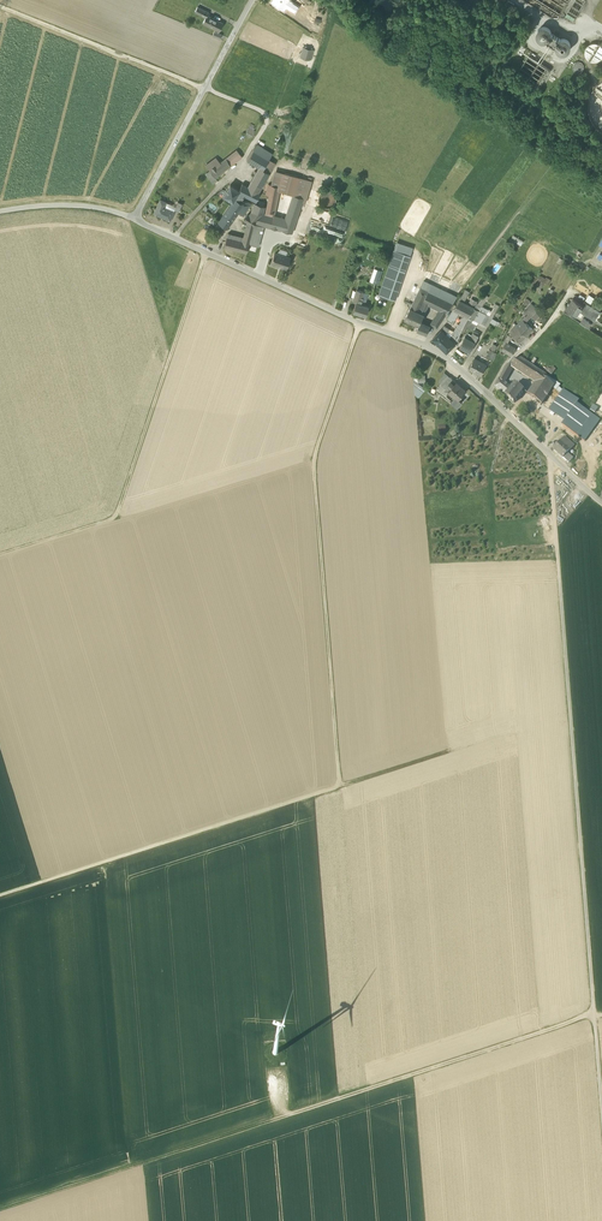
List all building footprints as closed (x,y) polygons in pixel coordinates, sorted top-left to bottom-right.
[(294,11),(297,6),(292,2),(288,0),(273,0),(272,2),(284,9),(285,6),(294,11)] [(551,16),(559,15),(568,0),(526,0),(551,16)] [(564,15),(572,21),(585,0),(573,0),(564,15)] [(195,12),(203,16),(205,11),(198,7),(195,12)] [(203,23),(219,31),(223,23),(207,15),(209,12),(205,11),(203,16),(206,17),(203,23)] [(567,52),(569,50),(570,47),(570,44),(568,41),(566,39),(563,39),(560,39),(551,33),(550,30),(547,27),(545,27),(542,27),(539,28),(537,31),(536,35),(538,39),(542,41),(547,41),(556,47),(557,50),(559,52),(562,53),(565,53),(567,52)] [(601,60),(601,43),(587,43),(586,60),(601,61),(601,60)] [(301,57),(308,59),(311,50),(304,48),(301,57)] [(549,69),(528,55),(518,71),(539,85),(549,69)] [(601,82),(596,86),(593,90),(590,95),(589,101),(588,109),(589,115),(591,121),(595,126),(600,131),(601,132),(601,82)] [(257,144),(253,150),(260,154),(264,149),(257,144)] [(269,159),(272,154),(264,149),(260,154),(269,159)] [(206,173),(214,183),(218,180),(215,178),(242,157),(237,150),(219,163),(210,171),(206,173)] [(269,159),(260,154),(253,150),(247,160),(259,167),(262,170),(263,169),(269,159)] [(206,166),(210,171),(219,163),(215,158),(206,166)] [(275,163),(269,159),(263,169),(269,173),(275,163)] [(269,173),(263,169),(262,170),(259,167),(248,187),(242,184),(240,189),(246,192),(244,196),(256,202),(260,193),(259,192),(269,173)] [(274,170),(271,185),(280,187),(284,173),(274,170)] [(298,177),(284,173),(280,187),(279,191),(280,191),(293,195),(295,189),(298,177)] [(298,177),(295,189),(308,193),(312,181),(298,177)] [(279,191),(280,187),(271,185),(268,184),(266,195),(269,195),(265,214),(274,216),(280,191),(279,191)] [(240,202),(241,202),(244,196),(246,192),(240,189),(239,190),(230,185),(226,191),(223,196),(233,202),(235,198),(240,202)] [(223,196),(226,191),(223,189),(217,194),(222,197),(223,196)] [(305,204),(308,193),(295,189),(293,195),(287,213),(284,212),(282,218),(296,221),(302,203),(305,204)] [(325,208),(329,208),(332,207),(335,204),(336,200),(335,196),(333,193),(329,192),(325,192),(322,193),(319,196),(318,200),(319,204),(322,207),(325,208)] [(228,209),(236,215),(238,212),(243,215),(250,203),(241,202),(240,202),(235,198),(233,202),(232,202),(228,209)] [(154,213),(170,221),(174,211),(164,207),(166,202),(160,200),(154,213)] [(174,210),(179,212),(182,204),(178,202),(176,207),(174,210)] [(244,220),(249,224),(255,219),(263,214),(263,213),(265,206),(255,203),(252,212),(249,216),(248,215),(244,220)] [(219,222),(227,228),(232,221),(236,215),(228,209),(224,215),(222,218),(221,218),(219,222)] [(320,221),(323,213),(315,210),(312,218),(320,221)] [(271,228),(274,216),(265,214),(263,213),(263,214),(255,219),(254,223),(264,226),(271,228)] [(274,216),(271,228),(276,229),(280,217),(274,216)] [(292,234),(296,221),(282,218),(280,217),(276,229),(292,234)] [(251,238),(249,244),(258,247),(264,226),(254,223),(254,225),(251,238)] [(244,236),(251,238),(254,225),(247,224),(244,236)] [(243,241),(244,237),(229,233),(227,237),(243,241)] [(514,235),(512,238),(522,244),(524,241),(514,235)] [(243,241),(227,237),(224,247),(247,253),(249,244),(251,238),(244,236),(244,237),(243,241)] [(522,244),(512,238),(509,242),(519,248),(522,244)] [(397,243),(389,263),(405,269),(412,248),(397,243)] [(280,268),(287,270),(290,258),(286,256),(276,253),(274,253),(271,263),(276,265),(276,266),(277,267),(278,267),(279,266),(281,266),(280,268)] [(374,268),(382,271),(384,264),(376,261),(374,268)] [(405,269),(389,263),(379,295),(395,300),(405,269)] [(370,280),(378,283),(382,271),(374,268),(370,280)] [(539,275),(537,279),(539,280),(545,283),(548,284),(551,280),(546,277),(546,278),(539,275)] [(360,278),(358,284),(367,286),(369,281),(360,278)] [(424,280),(421,287),(429,291),(438,296),(441,289),(424,280)] [(539,280),(536,285),(541,290),(545,283),(539,280)] [(368,306),(370,307),(374,296),(374,295),(372,294),(375,283),(369,281),(367,286),(358,284),(353,301),(356,302),(360,303),(364,292),(371,294),(368,306)] [(414,300),(423,304),(429,291),(421,287),(414,300)] [(447,313),(453,303),(443,298),(446,292),(441,289),(438,296),(429,291),(423,304),(428,306),(429,305),(440,310),(447,313)] [(460,300),(464,302),(469,292),(466,290),(460,300)] [(353,311),(365,315),(368,306),(371,294),(364,292),(360,303),(356,302),(353,311)] [(457,297),(446,292),(443,298),(453,303),(457,297)] [(485,294),(478,304),(481,306),(482,306),(489,297),(485,294)] [(589,294),(585,300),(591,304),(595,298),(589,294)] [(468,305),(474,308),(477,304),(479,302),(471,298),(468,305)] [(522,308),(524,310),(530,303),(526,299),(523,304),(524,304),(522,308)] [(576,315),(579,310),(583,305),(582,305),(573,299),(570,303),(569,303),(568,303),(567,304),(568,305),(566,309),(576,315)] [(425,314),(428,306),(423,304),(414,300),(410,308),(425,314)] [(460,312),(465,315),(469,317),(474,308),(468,305),(460,301),(454,309),(460,312)] [(489,316),(485,325),(488,327),(490,322),(492,318),(499,305),(495,303),(493,307),(494,307),(492,311),(489,316)] [(600,312),(601,309),(601,307),(596,303),(594,307),(600,312)] [(531,316),(535,320),(542,313),(531,304),(525,311),(526,312),(531,317),(531,316)] [(583,305),(579,310),(587,315),(595,320),(600,312),(594,307),(588,304),(586,307),(582,304),(582,305),(583,305)] [(481,306),(478,310),(486,314),(489,310),(482,306),(481,306)] [(405,319),(419,325),(420,323),(421,323),(425,314),(410,308),(405,319)] [(474,320),(485,325),(489,316),(486,314),(478,310),(474,308),(469,317),(474,320)] [(447,320),(453,324),(460,312),(454,309),(447,320)] [(437,328),(447,313),(440,310),(430,324),(437,328)] [(525,316),(516,326),(527,336),(533,330),(526,323),(531,317),(526,312),(524,315),(525,316)] [(464,327),(469,317),(465,315),(459,325),(464,327)] [(474,320),(469,317),(464,327),(462,331),(464,332),(467,327),(469,324),(471,325),(472,323),(474,320)] [(591,324),(583,319),(580,323),(588,328),(591,324)] [(417,330),(422,332),(425,325),(421,323),(420,323),(419,325),(417,330)] [(520,343),(527,336),(516,326),(510,333),(520,343)] [(458,338),(460,335),(462,331),(456,328),(454,331),(452,335),(456,337),(458,338)] [(452,335),(447,332),(446,334),(441,330),(433,339),(447,352),(455,344),(452,341),(456,337),(452,335)] [(460,347),(470,353),(479,336),(473,333),(470,339),(465,337),(460,347)] [(493,343),(490,349),(495,352),(498,346),(493,343)] [(506,353),(512,356),(516,349),(506,343),(500,353),(504,356),(506,353)] [(486,357),(493,360),(497,353),(495,352),(490,349),(486,357)] [(513,368),(535,383),(539,385),(546,375),(518,357),(508,365),(513,368)] [(469,369),(481,376),(487,365),(475,359),(469,369)] [(504,383),(513,368),(508,365),(495,387),(505,396),(511,389),(504,383)] [(442,385),(450,377),(443,371),(439,382),(442,385)] [(556,390),(560,393),(562,391),(558,388),(560,385),(556,382),(546,375),(539,385),(535,383),(528,394),(542,404),(547,396),(548,397),(549,395),(548,395),(553,388),(556,390)] [(442,385),(449,391),(456,382),(450,377),(442,385)] [(425,389),(414,380),(415,395),(419,397),(425,389)] [(466,391),(456,382),(449,391),(450,392),(447,395),(452,400),(451,401),(457,407),(462,402),(459,399),(466,391)] [(505,396),(514,403),(524,391),(515,383),(511,389),(505,396)] [(562,425),(577,436),(592,415),(575,404),(577,401),(567,394),(562,391),(560,393),(549,409),(556,414),(565,420),(562,425)] [(593,404),(590,410),(595,413),(597,410),(598,408),(593,404)] [(599,420),(592,415),(577,436),(585,441),(599,420)] [(565,436),(561,441),(565,445),(568,442),(573,446),(574,444),(565,436)] [(554,449),(562,457),(567,452),(570,449),(573,446),(568,442),(565,445),(561,441),(554,449)]
